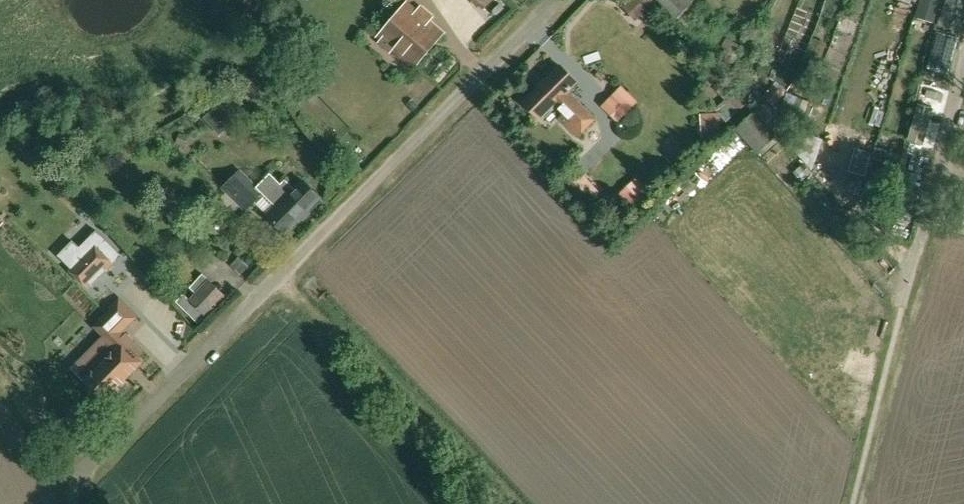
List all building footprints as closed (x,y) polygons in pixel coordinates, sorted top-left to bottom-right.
[(638,23),(656,2),(653,0),(629,0),(622,9),(638,23)] [(676,18),(692,2),(693,1),(692,0),(658,0),(676,18)] [(905,28),(911,4),(894,0),(889,0),(883,23),(905,28)] [(915,15),(936,22),(942,0),(919,0),(915,15)] [(441,34),(405,4),(380,35),(383,38),(380,41),(391,50),(393,47),(415,65),(441,34)] [(959,37),(936,31),(927,68),(949,74),(959,37)] [(737,55),(742,46),(726,37),(721,46),(737,55)] [(577,81),(561,65),(525,101),(541,117),(554,104),(564,114),(560,118),(577,135),(594,118),(567,91),(577,81)] [(933,147),(948,90),(920,82),(905,140),(933,147)] [(774,83),(763,95),(774,105),(785,93),(774,83)] [(601,106),(619,121),(637,99),(620,84),(601,106)] [(722,101),(726,115),(743,111),(739,97),(722,101)] [(720,120),(719,111),(701,112),(701,121),(720,120)] [(776,134),(755,111),(736,128),(758,151),(776,134)] [(902,155),(876,147),(866,182),(877,186),(879,178),(893,183),(902,155)] [(286,232),(300,217),(308,209),(320,197),(303,180),(295,189),(286,180),(283,183),(273,173),(259,187),(258,188),(263,193),(275,206),(268,214),(286,232)] [(246,210),(255,201),(259,197),(236,174),(223,187),(228,192),(240,204),(246,210)] [(634,177),(619,191),(632,205),(648,191),(634,177)] [(98,246),(105,239),(97,231),(81,248),(79,249),(79,250),(67,262),(73,268),(72,269),(71,270),(89,288),(114,262),(98,246)] [(247,264),(238,256),(232,262),(241,271),(247,264)] [(197,294),(210,280),(203,273),(190,287),(197,294)] [(206,316),(190,299),(184,294),(176,302),(199,324),(206,316)] [(109,334),(104,338),(99,343),(105,349),(93,362),(98,367),(84,380),(106,402),(127,381),(125,379),(143,361),(139,357),(144,352),(122,331),(119,327),(125,321),(113,309),(112,310),(98,323),(109,334)]
